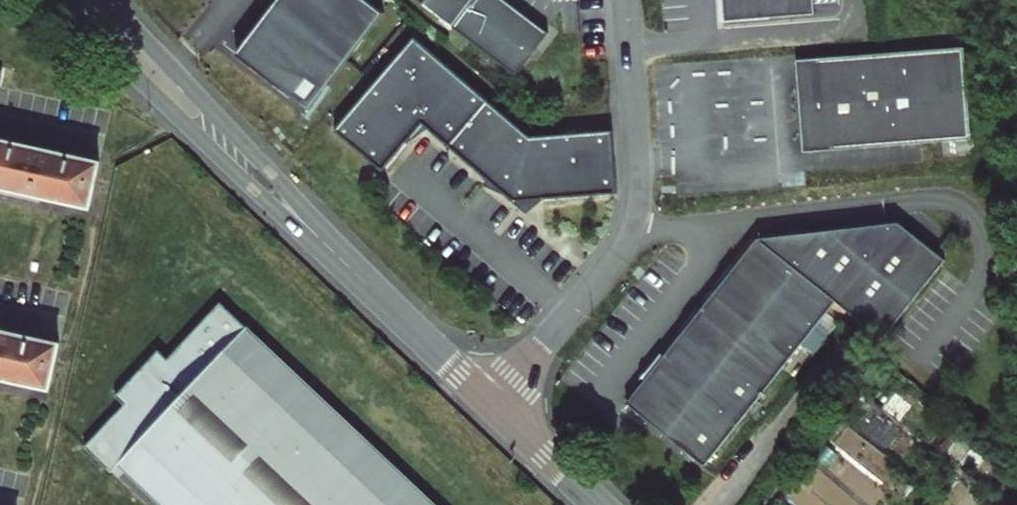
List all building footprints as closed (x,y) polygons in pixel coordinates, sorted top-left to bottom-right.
[(369,0),(279,0),(240,53),(310,104),(381,9),(369,0)] [(509,77),(542,34),(498,0),(410,0),(509,77)] [(731,16),(820,7),(820,0),(729,0),(731,16)] [(336,127),(383,169),(425,123),(514,202),(618,195),(619,191),(620,181),(615,132),(533,138),(418,37),(336,127)] [(970,38),(803,54),(812,145),(979,129),(970,38)] [(90,207),(100,163),(49,151),(49,149),(35,146),(35,148),(0,140),(0,186),(90,207)] [(632,389),(710,451),(843,288),(891,325),(955,243),(907,206),(765,225),(640,379),(632,389)] [(160,504),(428,504),(217,306),(165,361),(156,352),(114,397),(123,405),(83,448),(110,473),(118,466),(160,504)] [(50,388),(60,344),(8,332),(9,330),(0,328),(0,376),(50,388)]
